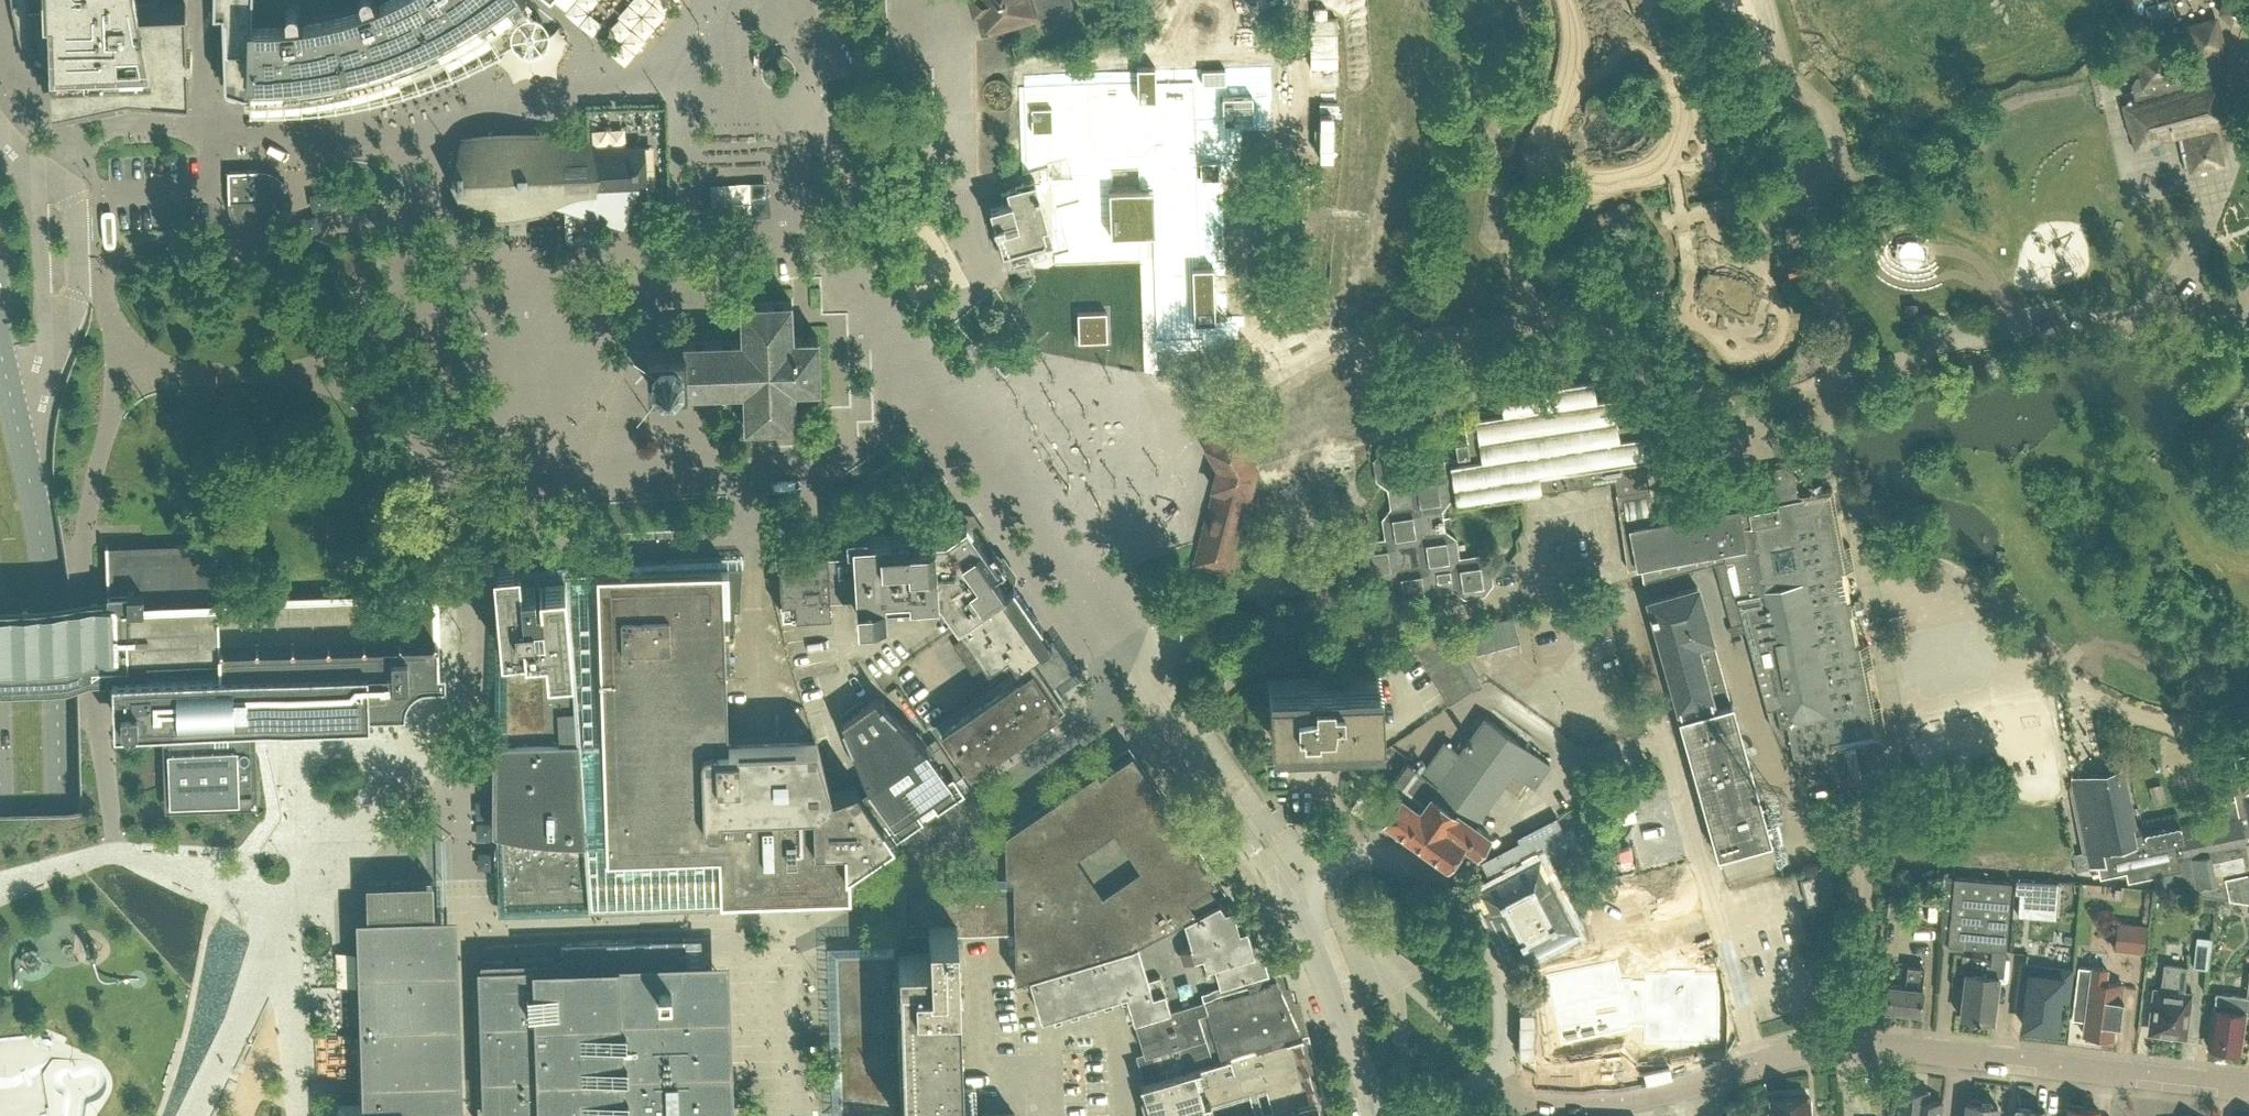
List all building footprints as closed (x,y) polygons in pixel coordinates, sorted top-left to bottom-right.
[(50,76),(51,105),(100,95),(112,98),(115,98),(119,99),(121,91),(157,95),(157,96),(158,97),(158,98),(159,99),(160,100),(161,101),(162,102),(163,102),(164,103),(166,103),(167,103),(168,104),(169,104),(170,104),(172,104),(173,103),(174,103),(175,103),(175,104),(189,106),(189,96),(187,56),(192,56),(191,44),(187,44),(185,0),(161,0),(159,0),(11,0),(12,7),(14,16),(22,45),(27,55),(33,62),(36,65),(48,74),(50,76)] [(222,11),(224,85),(250,93),(252,0),(213,0),(213,12),(222,11)] [(250,93),(250,94),(267,93),(284,92),(301,91),(314,89),(327,87),(339,85),(360,80),(381,74),(401,67),(417,61),(434,54),(448,47),(464,39),(478,30),(491,22),(493,25),(512,30),(514,39),(517,45),(521,48),(527,51),(533,50),(538,48),(543,44),(546,39),(547,33),(546,27),(543,22),(538,18),(532,16),(525,5),(521,7),(518,3),(521,0),(252,0),(250,93)] [(666,10),(669,0),(651,0),(650,5),(666,10)] [(974,9),(977,8),(982,24),(986,22),(988,31),(1013,24),(1034,17),(1033,15),(1037,14),(1037,15),(1072,5),(1071,0),(971,0),(974,9)] [(1413,134),(1410,0),(1296,0),(1298,48),(1259,49),(1260,70),(1228,71),(1229,83),(1228,83),(1228,101),(1237,100),(1237,119),(1315,117),(1315,131),(1347,130),(1348,136),(1413,134)] [(2232,20),(2241,17),(2242,17),(2242,16),(2243,16),(2244,15),(2245,14),(2245,13),(2245,12),(2246,12),(2246,11),(2246,10),(2246,9),(2246,8),(2246,7),(2245,6),(2245,5),(2245,3),(2245,2),(2244,1),(2243,0),(2225,0),(2232,20)] [(2191,169),(2221,162),(2214,132),(2211,133),(2210,127),(2229,121),(2216,74),(2213,63),(2219,61),(2216,48),(2222,46),(2217,28),(2214,18),(2186,26),(2190,40),(2193,52),(2188,53),(2175,57),(2168,59),(2165,47),(2164,46),(2136,54),(2142,74),(2136,76),(2131,85),(2132,91),(2135,101),(2123,104),(2130,130),(2129,130),(2133,147),(2176,137),(2184,167),(2190,166),(2191,169)] [(1108,125),(1109,151),(1147,150),(1146,121),(1173,120),(1171,83),(1140,84),(1142,124),(1108,125)] [(1204,144),(1204,122),(1182,122),(1182,144),(1204,144)] [(1403,154),(1414,154),(1414,137),(1402,138),(1403,154)] [(588,138),(578,139),(580,200),(581,200),(581,210),(621,225),(627,209),(634,190),(646,190),(645,145),(589,147),(588,139),(588,138)] [(463,205),(528,202),(545,201),(580,200),(578,139),(542,140),(542,141),(460,144),(461,166),(458,166),(458,183),(462,183),(463,205)] [(2163,142),(2152,145),(2154,153),(2165,150),(2163,142)] [(1175,175),(1174,154),(1152,155),(1154,176),(1175,175)] [(285,205),(286,199),(285,195),(284,191),(282,187),(279,183),(276,180),(272,177),(268,176),(263,175),(259,174),(259,169),(254,169),(228,170),(228,184),(228,201),(234,201),(234,206),(236,210),(238,214),(240,217),(244,220),(248,223),(252,225),(256,226),(261,226),(265,225),(269,224),(273,222),(277,219),(280,216),(283,212),(284,208),(285,205)] [(1029,262),(1039,259),(1043,257),(1039,242),(1051,239),(1034,178),(1025,181),(1015,184),(1016,186),(1001,190),(1005,202),(990,206),(994,220),(992,220),(995,230),(994,231),(993,232),(992,234),(991,236),(991,238),(991,241),(993,243),(994,245),(996,246),(998,247),(1000,247),(1001,253),(1006,252),(1010,266),(1010,267),(1029,262)] [(1207,202),(1206,182),(1182,183),(1183,203),(1207,202)] [(1104,192),(1104,214),(1112,214),(1124,213),(1125,233),(1137,232),(1136,191),(1104,192)] [(1305,197),(1307,221),(1329,219),(1328,196),(1305,197)] [(339,274),(350,283),(356,283),(364,282),(373,271),(372,257),(361,248),(347,249),(338,260),(339,274)] [(1098,308),(1122,305),(1119,281),(1095,284),(1098,308)] [(1181,304),(1180,281),(1157,283),(1158,305),(1181,304)] [(793,336),(791,298),(740,300),(742,337),(683,340),(684,347),(648,349),(649,385),(685,383),(685,391),(743,389),(744,397),(745,426),(796,424),(795,413),(794,387),(820,386),(818,335),(793,336)] [(1128,303),(1128,337),(1152,337),(1152,303),(1128,303)] [(1078,340),(1107,339),(1106,310),(1077,311),(1078,340)] [(1255,465),(1255,464),(1260,461),(1261,463),(1269,470),(1320,441),(1319,429),(1368,422),(1365,402),(1375,400),(1372,381),(1360,372),(1349,364),(1309,370),(1299,371),(1301,381),(1275,385),(1242,404),(1226,413),(1198,429),(1197,427),(1196,427),(1218,465),(1212,486),(1215,486),(1203,539),(1197,564),(1220,570),(1226,571),(1235,539),(1246,495),(1248,495),(1250,488),(1253,489),(1257,473),(1254,472),(1255,465)] [(1595,398),(1594,392),(1592,379),(1500,393),(1502,407),(1462,413),(1467,440),(1454,442),(1457,456),(1435,459),(1432,460),(1421,462),(1415,463),(1413,453),(1401,445),(1381,448),(1373,459),(1376,479),(1380,483),(1387,488),(1390,507),(1382,518),(1384,537),(1365,540),(1357,552),(1360,572),(1371,581),(1390,578),(1405,605),(1425,602),(1433,591),(1453,588),(1464,596),(1484,593),(1492,582),(1489,562),(1478,553),(1458,556),(1455,537),(1444,528),(1441,509),(1450,499),(1456,503),(1614,479),(1627,568),(1640,565),(1643,582),(1645,581),(1645,580),(1669,573),(1670,574),(1671,573),(1697,566),(1698,566),(1698,565),(1715,561),(1723,592),(1732,590),(1734,598),(1735,598),(1742,621),(1727,625),(1729,633),(1744,629),(1771,726),(1772,726),(1772,725),(1771,725),(1764,698),(1774,697),(1780,725),(1786,724),(1794,764),(1819,759),(1823,783),(1860,776),(1854,743),(1873,740),(1874,746),(1888,743),(1880,703),(1873,705),(1866,667),(1873,665),(1868,642),(1855,644),(1849,614),(1856,613),(1856,612),(1862,611),(1858,608),(1857,603),(1859,598),(1853,599),(1847,600),(1841,570),(1854,567),(1849,544),(1843,545),(1832,486),(1821,488),(1820,482),(1807,485),(1808,491),(1797,493),(1794,478),(1792,471),(1782,465),(1772,467),(1762,468),(1729,475),(1724,483),(1726,498),(1653,511),(1649,487),(1639,422),(1617,425),(1612,396),(1595,398)] [(1103,433),(1103,459),(1138,459),(1138,443),(1151,443),(1151,433),(1103,433)] [(956,621),(1011,582),(966,518),(946,533),(908,535),(907,527),(853,531),(854,546),(829,548),(829,591),(856,590),(858,614),(887,612),(886,595),(897,595),(897,601),(930,600),(930,593),(936,593),(956,621)] [(394,707),(393,678),(409,677),(408,667),(437,666),(437,668),(439,667),(439,665),(438,626),(392,627),(391,606),(391,604),(391,596),(382,597),(382,596),(382,595),(382,594),(381,594),(380,593),(380,592),(379,592),(378,592),(377,591),(376,591),(375,592),(374,592),(373,592),(373,593),(372,593),(372,594),(371,595),(371,596),(371,597),(359,597),(357,598),(208,603),(208,602),(207,570),(212,570),(211,556),(211,543),(176,544),(176,550),(106,552),(107,593),(107,599),(87,600),(72,600),(69,601),(67,601),(51,602),(36,602),(5,603),(0,603),(0,678),(10,678),(41,677),(56,676),(73,676),(74,675),(77,675),(91,675),(110,674),(121,674),(122,714),(122,715),(122,716),(123,716),(123,717),(123,718),(124,718),(124,719),(125,719),(125,720),(126,720),(126,721),(127,721),(128,721),(129,722),(130,722),(131,722),(132,721),(133,721),(134,721),(135,720),(136,720),(136,719),(137,719),(137,718),(138,717),(138,716),(138,715),(139,715),(139,714),(139,713),(138,704),(172,703),(172,715),(162,716),(165,808),(257,805),(255,751),(255,746),(254,714),(254,712),(265,712),(375,708),(375,709),(375,710),(376,710),(376,711),(377,712),(378,712),(378,713),(379,713),(380,713),(381,713),(382,713),(382,712),(383,712),(384,711),(385,710),(385,709),(385,708),(394,707)] [(831,609),(829,591),(829,548),(779,550),(770,561),(770,566),(780,566),(783,612),(831,609)] [(632,563),(596,566),(596,571),(599,571),(602,662),(611,662),(611,672),(610,674),(609,677),(608,680),(607,683),(607,686),(606,689),(607,693),(607,696),(608,699),(609,702),(610,704),(612,707),(609,707),(614,850),(624,874),(662,857),(661,849),(674,848),(676,850),(679,851),(682,852),(685,853),(688,854),(691,854),(694,854),(697,854),(700,853),(703,852),(706,851),(708,850),(711,849),(714,847),(715,898),(723,898),(723,894),(767,896),(793,896),(829,895),(849,894),(848,868),(852,864),(883,831),(886,828),(887,828),(888,827),(886,826),(857,784),(833,792),(817,741),(815,741),(729,744),(724,609),(740,608),(743,567),(744,556),(702,558),(667,560),(632,563)] [(522,560),(496,562),(499,600),(499,624),(498,631),(498,649),(498,711),(498,755),(498,790),(500,851),(502,910),(547,908),(591,907),(591,902),(592,902),(587,835),(585,835),(577,734),(579,734),(568,586),(573,586),(572,571),(570,569),(571,568),(535,571),(523,572),(522,560)] [(1021,598),(1021,597),(1011,582),(956,621),(966,634),(952,644),(972,671),(985,661),(987,664),(1007,651),(1016,664),(1051,639),(1040,623),(1039,624),(1021,598)] [(1729,702),(1696,584),(1647,598),(1680,711),(1679,715),(1718,853),(1782,836),(1776,817),(1764,820),(1731,701),(1729,702)] [(1474,647),(1518,635),(1513,616),(1469,628),(1474,647)] [(1447,632),(1437,635),(1472,691),(1481,685),(1447,632)] [(1448,704),(1470,689),(1435,634),(1414,640),(1409,642),(1448,704)] [(1051,639),(1016,664),(1020,669),(939,725),(969,768),(1063,704),(1051,686),(1071,672),(1054,647),(1055,646),(1051,639)] [(1270,728),(1382,724),(1380,677),(1268,682),(1270,728)] [(867,784),(893,821),(951,781),(950,780),(960,773),(935,737),(925,744),(876,696),(865,704),(862,699),(840,714),(843,719),(840,721),(867,784)] [(1387,812),(1384,816),(1446,861),(1462,839),(1477,850),(1490,832),(1474,821),(1512,769),(1533,785),(1550,761),(1485,716),(1460,751),(1445,740),(1423,771),(1407,760),(1375,804),(1387,812)] [(1129,941),(1218,897),(1206,879),(1213,875),(1127,750),(1010,831),(1012,883),(1014,918),(1016,975),(1029,971),(1129,941)] [(2235,756),(2236,764),(2227,766),(2238,812),(2180,825),(2177,812),(2141,820),(2143,830),(2132,832),(2120,772),(2104,775),(2092,778),(2094,789),(2076,793),(2074,782),(2071,782),(2070,781),(2067,785),(2069,791),(2070,791),(2071,796),(2083,853),(2073,854),(2076,869),(2098,864),(2100,877),(2126,872),(2128,881),(2154,875),(2156,887),(2248,901),(2248,753),(2235,756)] [(1512,769),(1502,783),(1520,796),(1530,782),(1512,769)] [(1523,813),(1531,828),(1553,816),(1545,801),(1523,813)] [(1553,816),(1531,828),(1515,836),(1518,840),(1478,862),(1492,888),(1483,893),(1517,958),(1572,928),(1543,872),(1584,850),(1572,827),(1565,831),(1557,815),(1553,816)] [(1807,903),(1821,899),(1813,874),(1800,878),(1807,903)] [(2006,949),(2011,881),(1953,877),(1947,945),(2006,949)] [(2031,892),(2057,894),(2058,880),(2032,878),(2031,892)] [(361,1055),(362,1107),(374,1107),(374,1115),(455,1115),(453,1055),(451,993),(437,993),(433,879),(366,881),(366,888),(367,914),(356,914),(361,1055)] [(994,919),(1014,918),(1012,883),(905,886),(906,930),(912,930),(912,948),(898,948),(898,949),(899,976),(903,1115),(963,1113),(963,1098),(976,1097),(975,1083),(962,1084),(958,929),(994,928),(994,919)] [(1903,919),(1906,894),(1889,892),(1886,918),(1903,919)] [(1133,1014),(1173,1003),(1203,994),(1247,981),(1274,973),(1271,964),(1267,965),(1260,942),(1252,945),(1246,922),(1238,924),(1231,901),(1223,904),(1218,897),(1129,941),(1029,971),(1041,1013),(1042,1013),(1043,1016),(1052,1013),(1054,1016),(1062,1014),(1061,1010),(1070,1008),(1070,1011),(1078,1009),(1078,1005),(1087,1003),(1087,1006),(1095,1004),(1095,1000),(1103,998),(1104,1001),(1112,999),(1112,995),(1121,993),(1121,996),(1124,995),(1128,1007),(1125,1007),(1127,1015),(1133,1014)] [(2143,952),(2147,923),(2116,920),(2113,949),(2143,952)] [(2207,967),(2211,936),(2196,935),(2193,965),(2207,967)] [(709,1050),(708,1007),(697,1007),(697,1004),(627,1006),(584,1008),(583,993),(585,993),(630,992),(658,991),(658,979),(667,979),(671,979),(688,978),(686,937),(628,939),(561,941),(561,959),(560,959),(553,959),(553,956),(480,958),(480,964),(482,1014),(483,1055),(485,1115),(711,1115),(709,1050)] [(899,1115),(903,1115),(899,976),(898,949),(867,950),(837,951),(841,1115),(864,1115),(899,1115)] [(1985,972),(1987,956),(1972,955),(1970,970),(1965,970),(1960,1015),(1993,1019),(1998,974),(1985,972)] [(2183,993),(2187,965),(2164,962),(2160,990),(2153,989),(2150,1013),(2152,1013),(2150,1030),(2153,1030),(2153,1033),(2166,1034),(2166,1032),(2184,1034),(2187,1010),(2189,1010),(2191,994),(2183,993)] [(1617,963),(1547,978),(1562,1048),(1632,1033),(1631,1029),(1637,1029),(1644,1029),(1644,1046),(1655,1046),(1689,1046),(1719,1046),(1719,974),(1644,974),(1644,982),(1621,982),(1617,963)] [(2065,997),(2069,968),(2022,963),(2018,997),(2022,997),(2026,1002),(2023,1024),(2054,1027),(2057,996),(2065,997)] [(1920,986),(1922,966),(1906,964),(1904,984),(1887,983),(1885,1007),(1919,1011),(1921,986),(1920,986)] [(2089,966),(2077,965),(2071,1016),(2085,1017),(2083,1030),(2111,1033),(2114,1015),(2119,1016),(2121,997),(2120,997),(2122,984),(2103,982),(2105,967),(2089,966)] [(1136,1051),(1144,1080),(1214,1058),(1227,1054),(1302,1033),(1300,1025),(1299,1025),(1297,1020),(1291,1016),(1288,1005),(1281,1003),(1275,981),(1276,980),(1274,973),(1247,981),(1249,986),(1205,999),(1203,994),(1173,1003),(1133,1014),(1143,1048),(1136,1051)] [(2248,1013),(2248,977),(2247,994),(2216,990),(2213,1009),(2214,1009),(2209,1043),(2239,1048),(2244,1012),(2248,1013)] [(658,979),(658,991),(671,990),(671,979),(667,979),(658,979)] [(1203,1099),(1271,1079),(1276,1095),(1310,1086),(1306,1069),(1310,1068),(1302,1033),(1227,1054),(1214,1058),(1144,1080),(1139,1081),(1141,1115),(1208,1115),(1203,1099)] [(1918,1098),(1919,1098),(1920,1089),(1895,1086),(1891,1115),(1916,1115),(1918,1098)] [(1807,1094),(1771,1096),(1771,1106),(1767,1106),(1768,1115),(1808,1115),(1807,1094)] [(1942,1101),(1919,1098),(1918,1098),(1916,1115),(1940,1115),(1942,1101)] [(1997,1104),(1966,1101),(1965,1115),(1996,1115),(1997,1104)] [(1319,1103),(1267,1115),(1322,1115),(1319,1103)] [(2082,1104),(2071,1103),(2071,1106),(2065,1105),(2064,1115),(2097,1115),(2098,1109),(2082,1107),(2082,1104)] [(2044,1109),(2015,1106),(2014,1115),(2043,1115),(2044,1109)]
